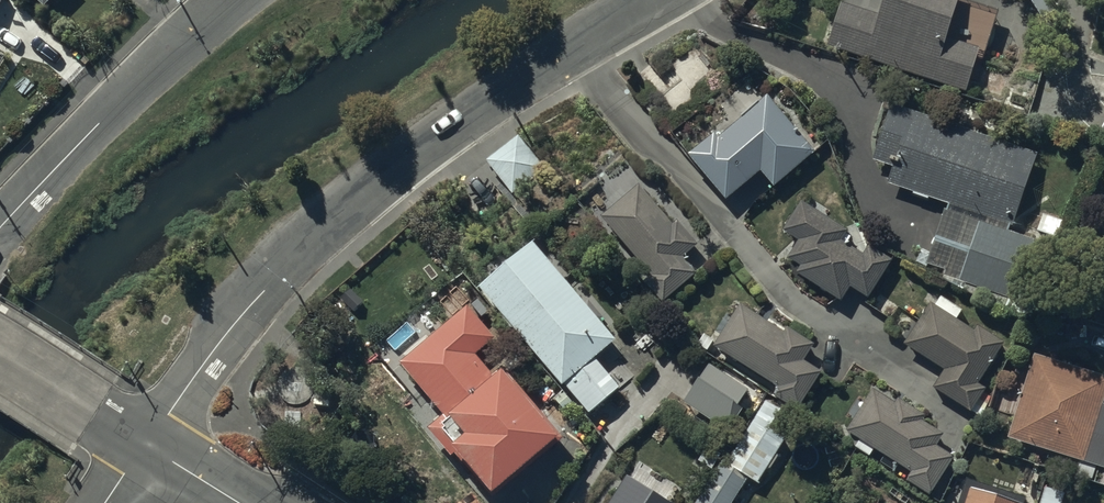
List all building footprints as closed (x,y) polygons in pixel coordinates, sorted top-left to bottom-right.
[(884,20),(840,6),(827,46),(965,91),(978,52),(945,41),(959,0),(890,0),(884,20)] [(813,158),(770,107),(719,150),(715,145),(694,163),(729,204),(763,175),(776,191),(813,158)] [(1037,161),(894,113),(877,165),(898,172),(892,190),(1013,231),(1037,161)] [(540,169),(520,144),(493,167),(513,192),(540,169)] [(673,235),(640,197),(606,227),(656,283),(651,287),(664,302),(692,278),(680,263),(695,250),(678,231),(673,235)] [(845,238),(805,213),(789,238),(804,247),(794,264),(806,272),(801,279),(843,304),(852,289),(869,300),(889,267),(871,257),(867,263),(840,247),(845,238)] [(1037,248),(982,229),(963,285),(1018,304),(1037,248)] [(614,347),(535,255),(484,298),(564,391),(593,365),(614,347)] [(467,307),(400,363),(444,416),(431,428),(494,502),(495,502),(569,440),(508,367),(492,379),(472,355),(493,337),(467,307)] [(975,341),(933,314),(910,350),(950,375),(938,393),(972,414),(982,397),(976,393),(1004,350),(980,335),(975,341)] [(786,343),(743,316),(720,352),(787,394),(782,402),(799,414),(821,379),(805,369),(816,352),(790,336),(786,343)] [(1103,462),(1103,413),(1102,413),(1103,407),(1103,384),(1039,363),(1013,443),(1101,471),(1103,462)] [(621,398),(593,365),(564,391),(590,423),(621,398)] [(754,398),(713,373),(689,411),(730,437),(754,398)] [(897,413),(876,400),(852,437),(916,478),(913,486),(931,497),(952,464),(935,454),(943,442),(922,429),(926,422),(902,406),(897,413)] [(723,461),(696,502),(732,502),(748,477),(724,462),(723,461)] [(1040,502),(1062,502),(1065,493),(1045,487),(1040,502)] [(972,495),(969,502),(999,502),(972,495)]
